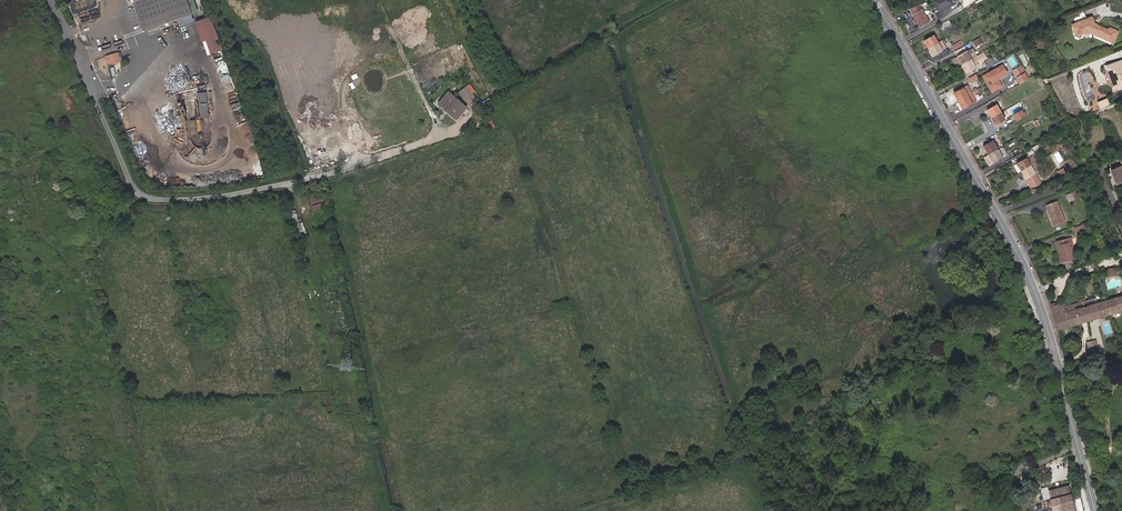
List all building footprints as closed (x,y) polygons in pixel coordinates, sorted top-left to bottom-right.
[(134,4),(143,31),(181,18),(183,23),(193,20),(191,14),(187,0),(145,0),(134,4)] [(191,14),(197,12),(193,0),(187,0),(191,14)] [(932,2),(936,11),(951,5),(948,0),(938,0),(932,2)] [(918,6),(910,9),(913,15),(920,11),(918,6)] [(913,15),(911,16),(918,28),(928,23),(922,11),(920,11),(913,15)] [(192,21),(198,42),(203,40),(207,54),(219,51),(210,16),(192,21)] [(1090,20),(1070,27),(1075,39),(1083,36),(1085,37),(1089,35),(1112,45),(1117,33),(1109,31),(1104,32),(1093,28),(1090,20)] [(952,27),(949,21),(939,26),(942,32),(952,27)] [(928,49),(937,44),(933,36),(923,41),(928,49)] [(980,37),(973,42),(976,48),(983,43),(980,37)] [(953,51),(962,45),(960,41),(950,46),(953,51)] [(941,42),(937,44),(928,49),(932,57),(945,50),(941,42)] [(967,53),(966,52),(957,58),(961,65),(971,60),(975,57),(976,57),(972,50),(967,53)] [(118,52),(105,55),(107,66),(121,62),(118,52)] [(991,58),(992,60),(995,64),(1000,62),(996,55),(991,58)] [(1121,59),(1107,65),(1110,74),(1107,76),(1110,84),(1114,83),(1117,91),(1121,89),(1121,59)] [(975,68),(971,60),(961,65),(962,66),(966,73),(975,68)] [(992,60),(984,64),(987,69),(995,64),(992,60)] [(962,66),(957,69),(962,77),(966,74),(966,73),(962,66)] [(1012,71),(1017,79),(1024,74),(1020,66),(1012,71)] [(1002,67),(982,78),(991,93),(1001,88),(999,84),(997,84),(995,82),(1007,75),(1002,67)] [(1024,74),(1017,79),(1020,85),(1028,80),(1024,74)] [(967,87),(953,94),(962,110),(975,103),(967,87)] [(469,108),(449,90),(438,103),(458,120),(469,108)] [(196,93),(199,118),(208,117),(205,92),(196,93)] [(987,111),(991,118),(1000,114),(996,106),(987,111)] [(1022,112),(1013,116),(1017,122),(1025,117),(1022,112)] [(1000,114),(991,118),(996,126),(1005,121),(1000,114)] [(982,147),(987,156),(997,150),(992,141),(982,147)] [(1043,150),(1039,144),(1031,149),(1034,155),(1043,150)] [(997,150),(987,156),(992,165),(1002,159),(997,150)] [(1018,150),(1011,154),(1013,159),(1021,154),(1018,150)] [(1017,164),(1013,166),(1017,174),(1021,172),(1037,163),(1035,159),(1028,163),(1026,159),(1017,164)] [(1028,185),(1031,190),(1040,186),(1037,180),(1033,173),(1040,169),(1037,163),(1021,172),(1028,185)] [(1065,167),(1059,170),(1061,175),(1068,171),(1065,167)] [(1112,171),(1117,184),(1121,183),(1121,167),(1112,171)] [(312,205),(322,201),(316,186),(306,190),(312,205)] [(1075,202),(1072,195),(1066,197),(1069,204),(1075,202)] [(1044,207),(1052,229),(1063,225),(1056,203),(1044,207)] [(297,237),(305,234),(300,218),(297,219),(294,210),(289,212),(297,237)] [(1080,227),(1072,230),(1074,234),(1073,235),(1076,240),(1078,239),(1084,237),(1080,227)] [(1054,243),(1059,265),(1072,262),(1069,252),(1066,240),(1054,243)] [(1119,275),(1117,268),(1103,271),(1105,278),(1119,275)] [(1101,303),(1095,304),(1094,299),(1064,308),(1063,304),(1054,307),(1052,304),(1049,306),(1057,331),(1078,324),(1077,320),(1099,314),(1100,318),(1121,312),(1121,296),(1101,303)] [(1078,324),(1100,318),(1099,314),(1077,320),(1078,324)] [(1096,341),(1086,343),(1088,351),(1098,349),(1096,341)] [(1051,492),(1054,500),(1057,510),(1074,510),(1070,495),(1068,487),(1051,492)]
